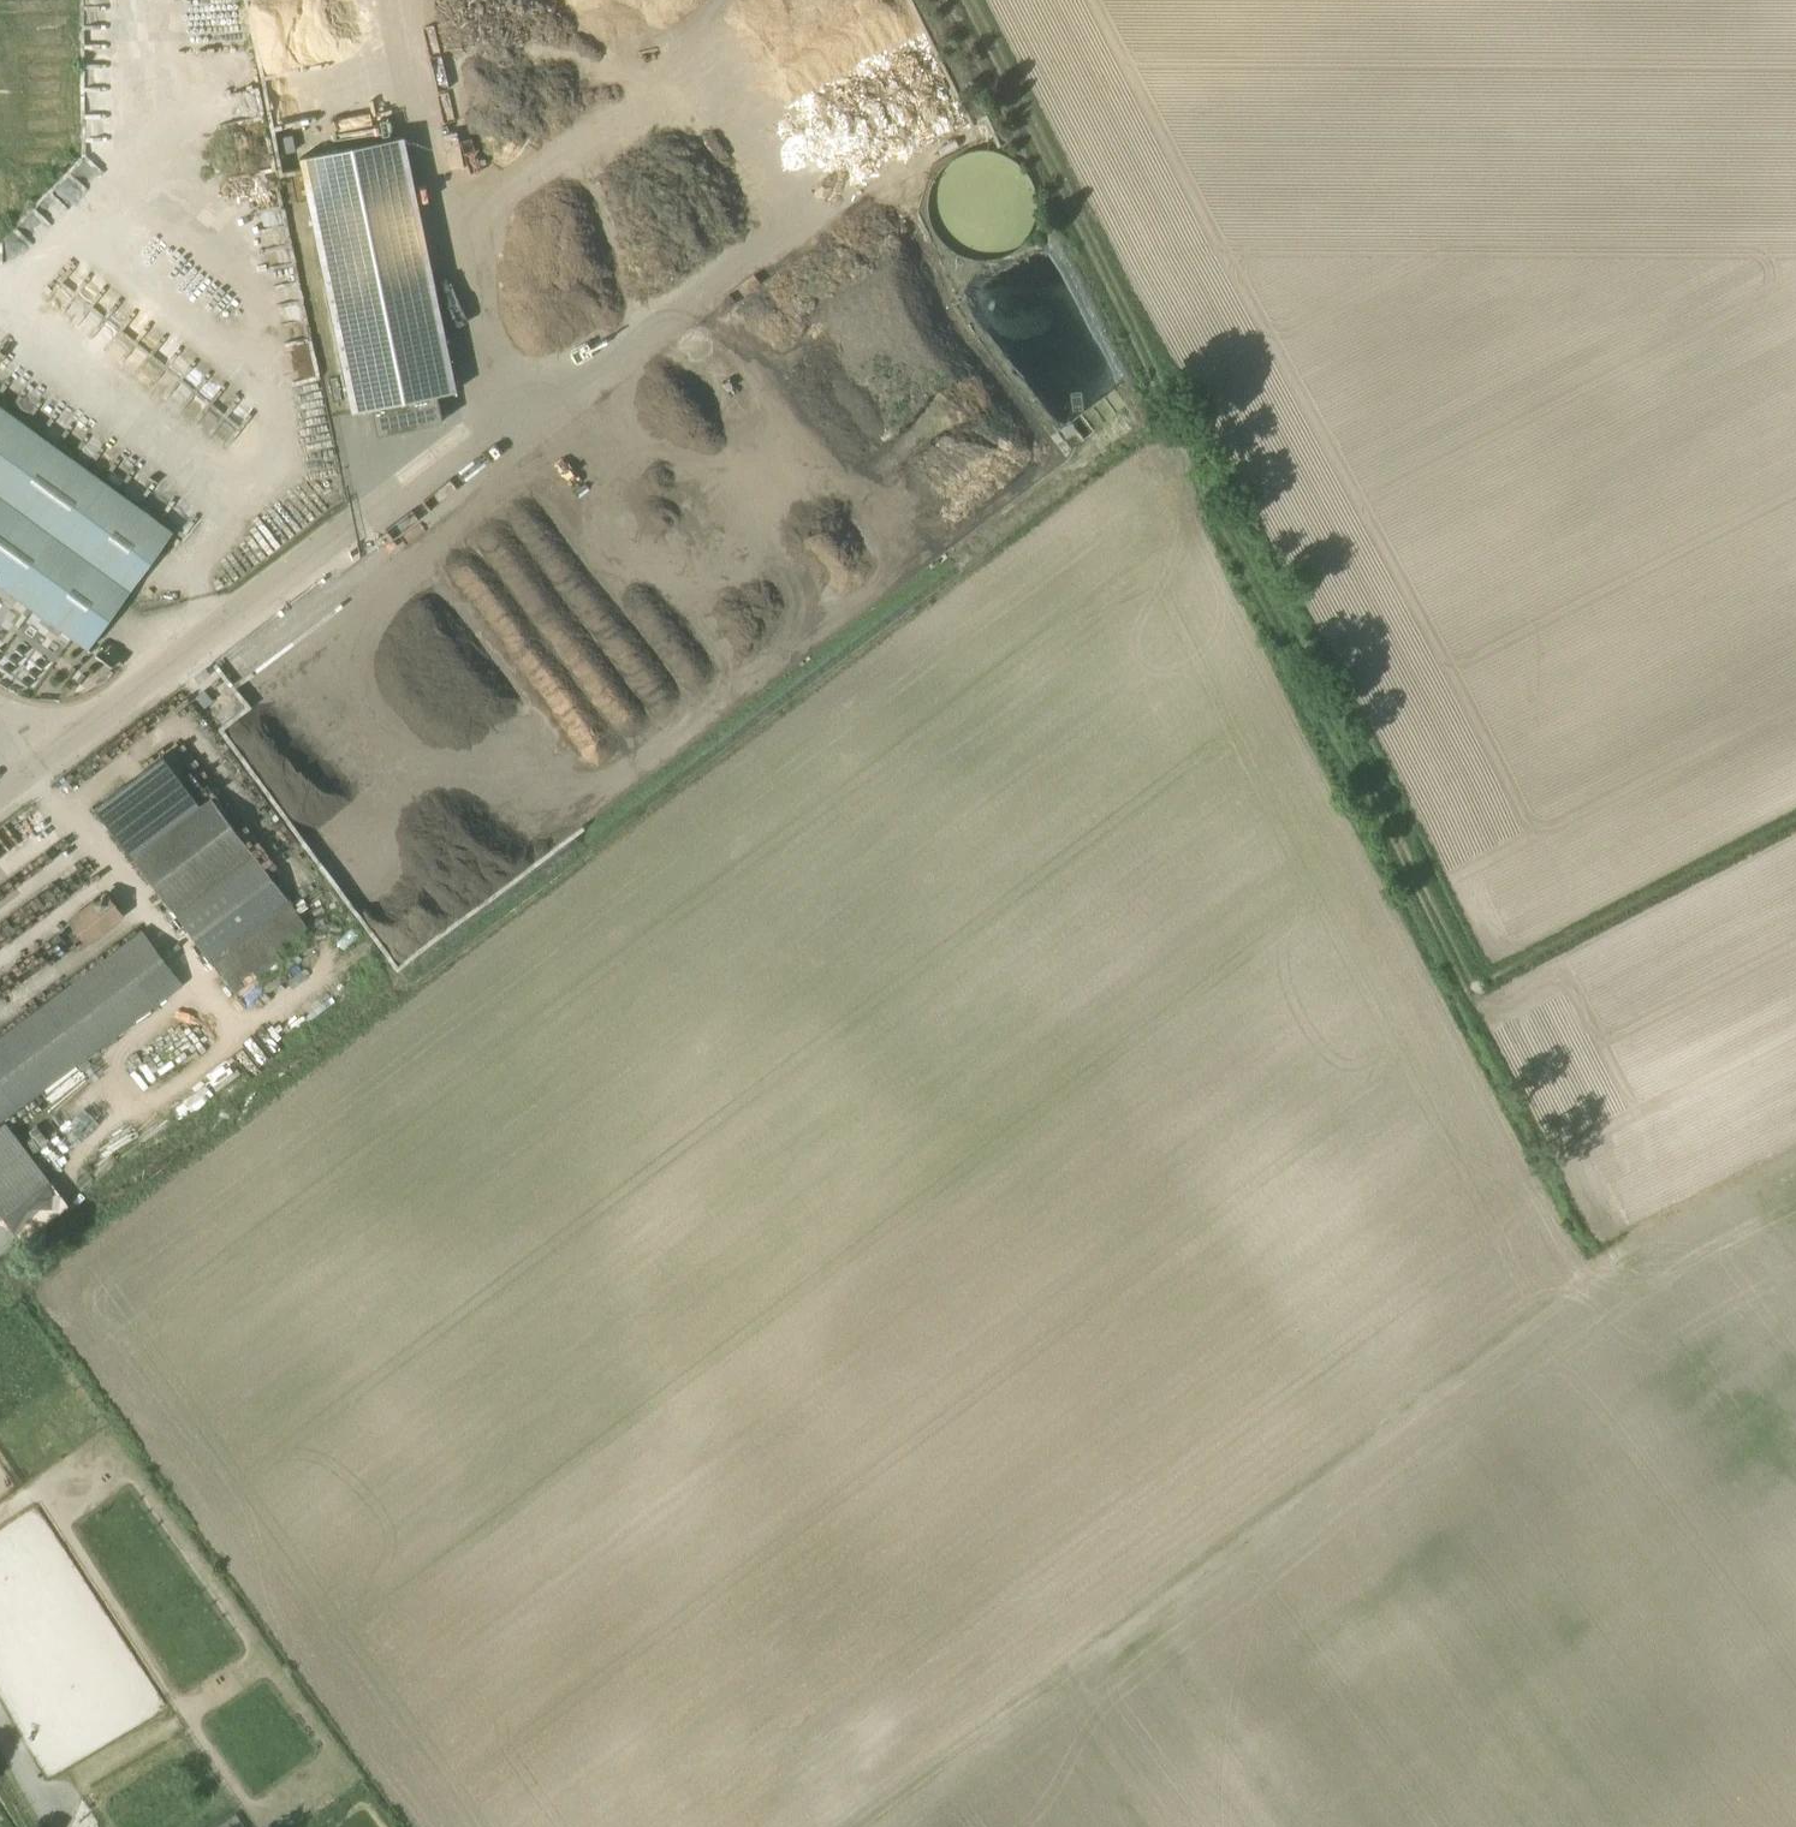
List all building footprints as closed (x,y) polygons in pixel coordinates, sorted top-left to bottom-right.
[(340,351),(444,329),(404,135),(300,157),(340,351)] [(1028,230),(1017,194),(1025,192),(1010,144),(927,169),(953,253),(1028,230)] [(442,420),(437,394),(456,390),(444,329),(340,351),(352,411),(372,407),(377,434),(442,420)] [(173,531),(0,407),(0,584),(88,648),(173,531)] [(95,808),(132,857),(200,805),(164,757),(95,808)] [(308,926),(289,899),(211,797),(200,805),(132,857),(209,959),(234,992),(282,957),(276,950),(308,926)] [(87,945),(122,918),(124,916),(105,890),(68,919),(87,945)] [(182,982),(144,931),(0,1039),(0,1120),(182,982)] [(69,1204),(6,1122),(0,1126),(0,1212),(22,1240),(69,1204)]
